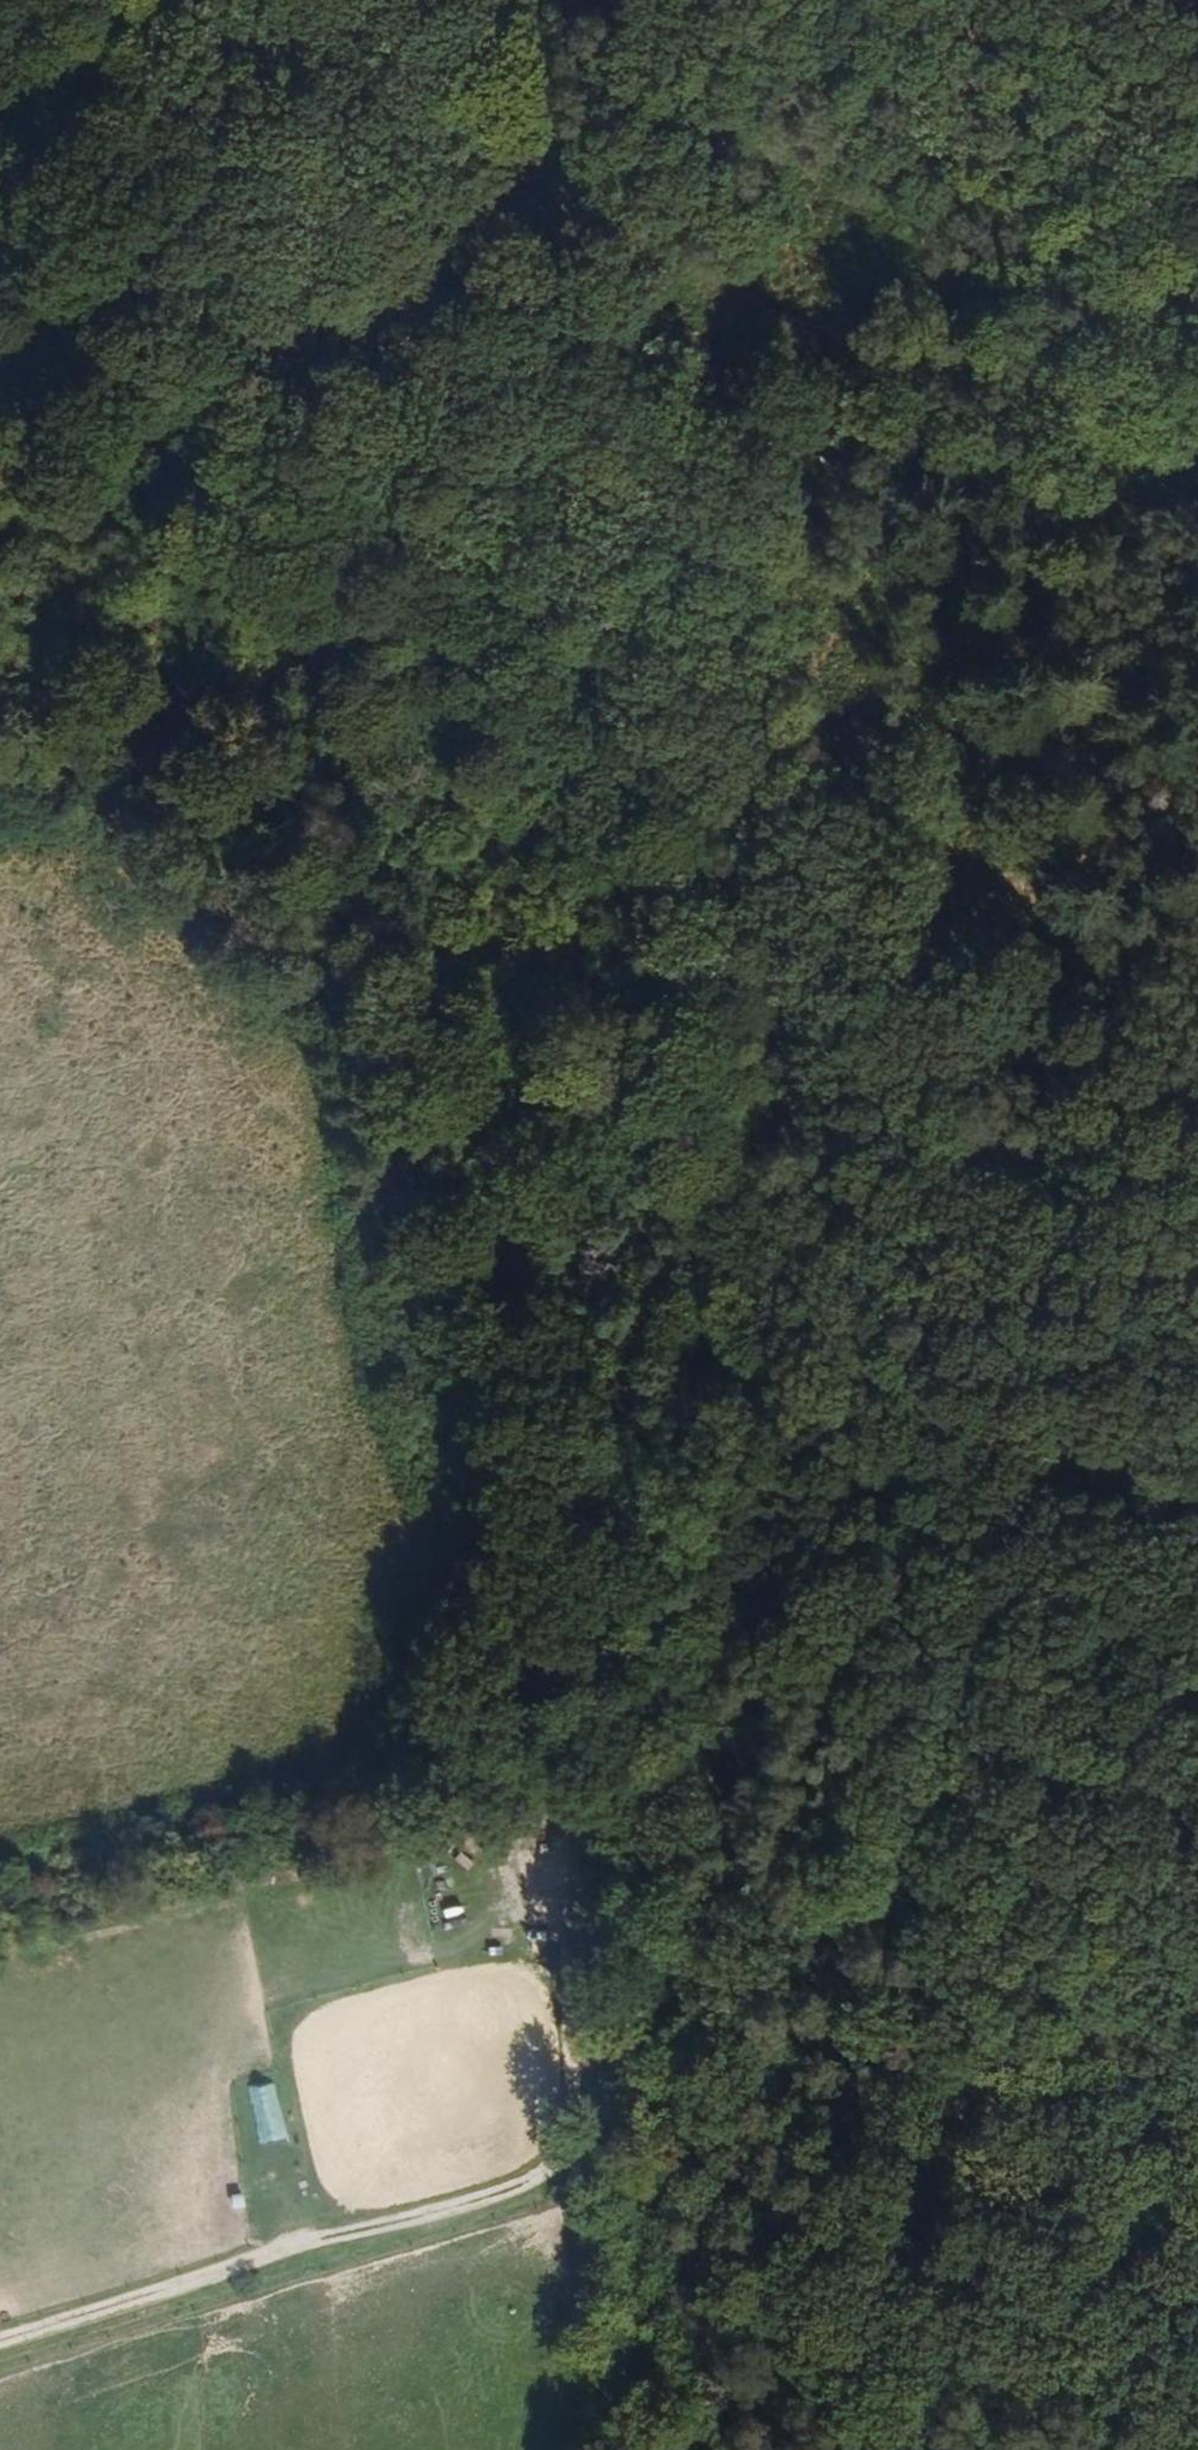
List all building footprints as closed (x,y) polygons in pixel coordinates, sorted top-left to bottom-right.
[(256,2089),(267,2152),(293,2148),(282,2084),(256,2089)]
